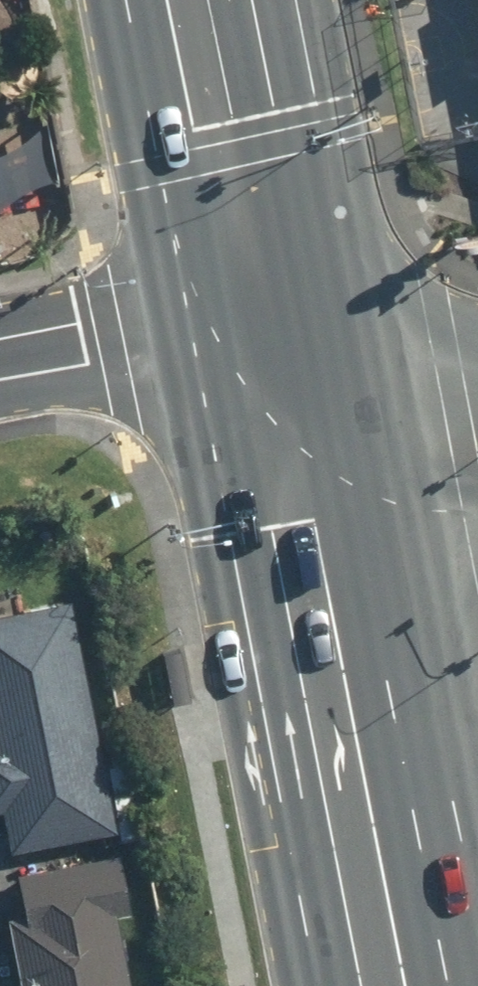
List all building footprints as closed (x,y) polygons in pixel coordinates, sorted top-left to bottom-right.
[(0,619),(0,831),(3,851),(106,834),(69,608),(0,619)] [(105,917),(125,914),(115,859),(0,880),(0,886),(18,985),(118,985),(105,917)]
